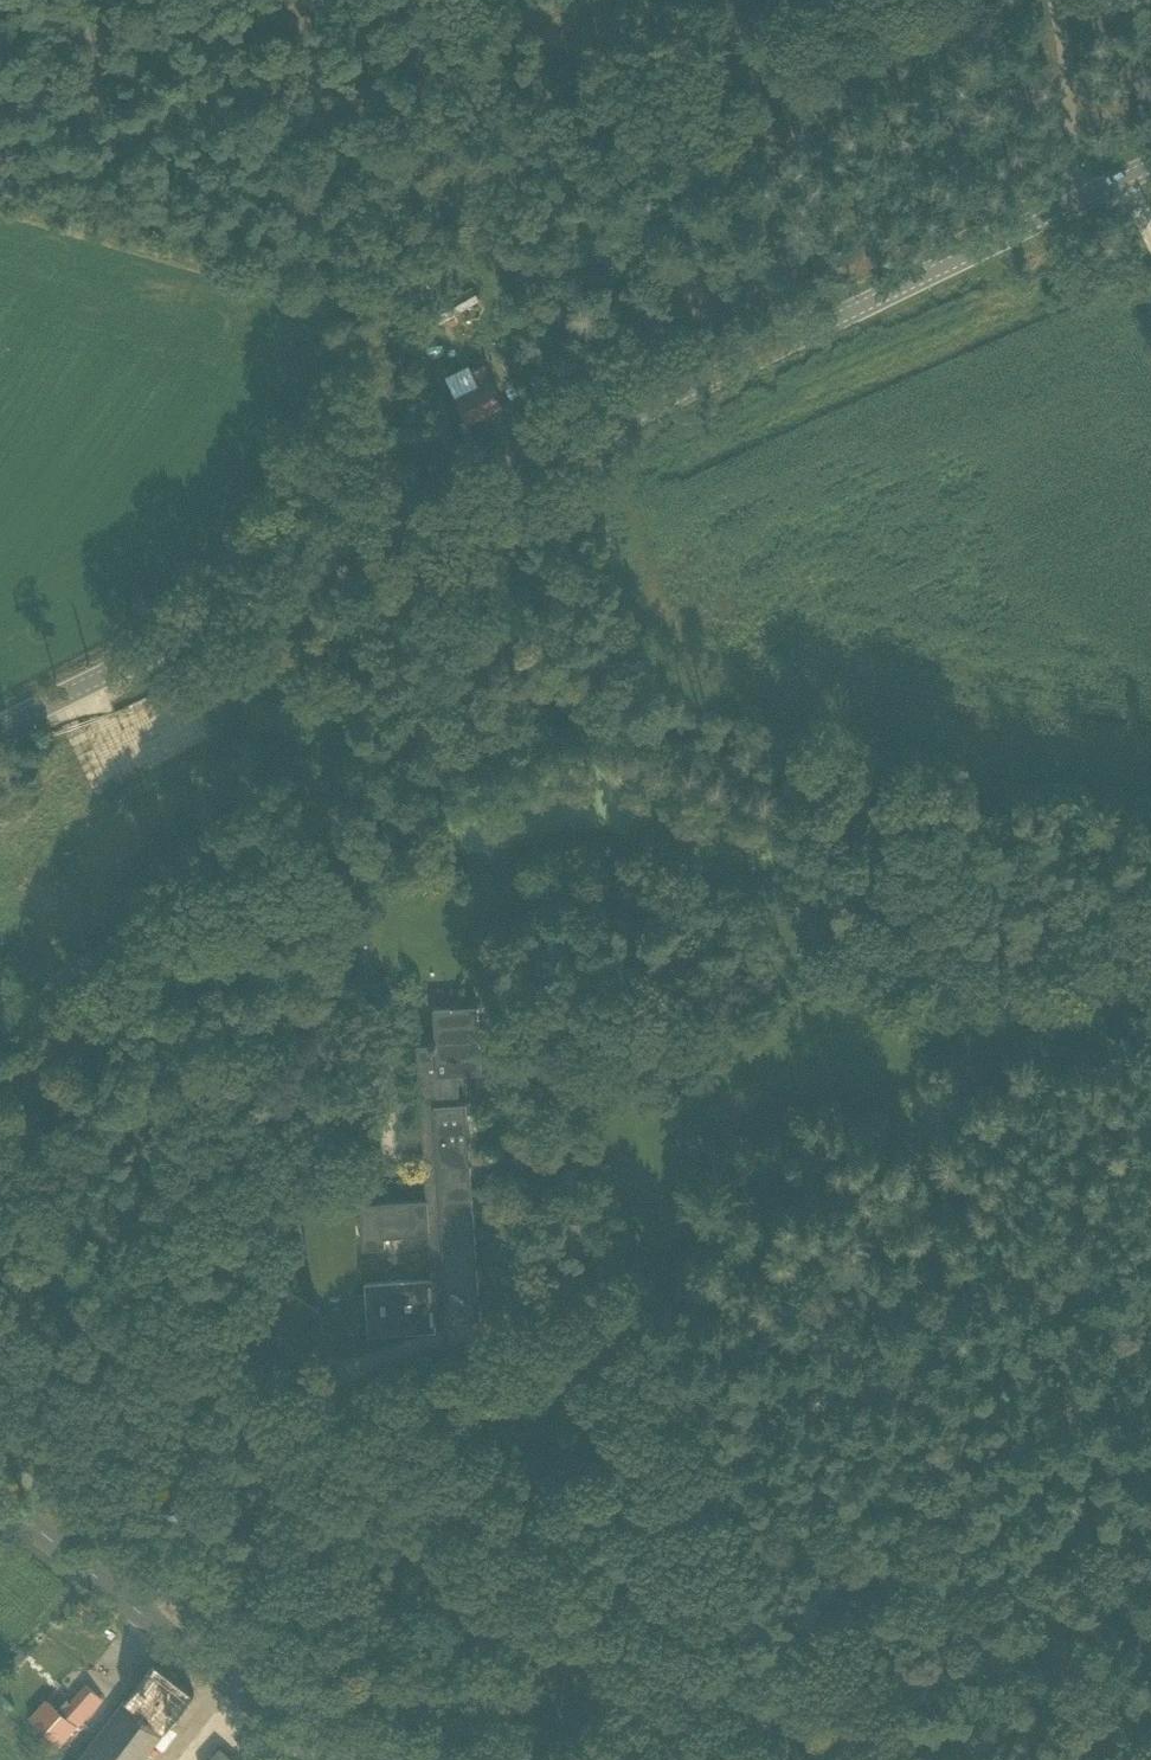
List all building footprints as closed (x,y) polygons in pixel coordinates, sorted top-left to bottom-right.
[(480,300),(473,286),(453,297),(460,311),(480,300)] [(456,396),(457,399),(468,421),(502,404),(492,383),(483,365),(467,374),(473,387),(456,396)] [(309,1210),(307,1211),(307,1216),(308,1221),(308,1226),(308,1230),(308,1235),(309,1240),(310,1245),(310,1250),(311,1255),(312,1260),(313,1265),(314,1269),(315,1274),(316,1279),(318,1284),(319,1288),(321,1293),(322,1298),(350,1296),(351,1290),(352,1285),(353,1279),(354,1273),(354,1268),(355,1262),(355,1256),(356,1250),(356,1245),(356,1239),(356,1233),(356,1227),(355,1222),(362,1221),(363,1248),(385,1247),(385,1236),(429,1234),(430,1254),(431,1278),(365,1282),(368,1334),(436,1330),(435,1319),(447,1319),(447,1320),(480,1318),(467,1102),(460,1102),(458,1072),(483,1071),(479,1003),(458,1004),(434,1006),(436,1039),(429,1040),(429,1044),(417,1045),(426,1199),(360,1203),(361,1213),(354,1213),(354,1208),(352,1207),(350,1206),(348,1205),(346,1205),(343,1204),(341,1204),(339,1204),(337,1204),(335,1203),(333,1203),(330,1204),(328,1204),(326,1204),(324,1204),(322,1205),(319,1205),(317,1206),(315,1207),(313,1208),(311,1209),(309,1210)] [(168,1726),(194,1693),(155,1662),(79,1759),(142,1759),(153,1746),(163,1753),(177,1734),(168,1726)] [(62,1746),(104,1700),(86,1684),(71,1701),(67,1699),(58,1709),(47,1699),(30,1717),(62,1746)]
